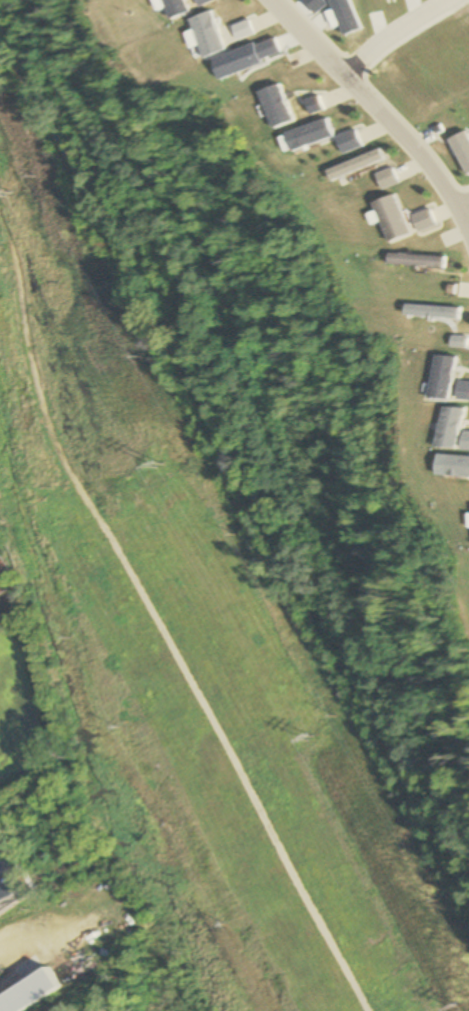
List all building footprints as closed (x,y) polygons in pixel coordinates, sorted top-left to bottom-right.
[(36,897),(0,836),(0,918),(36,897)] [(63,997),(49,970),(0,996),(0,1010),(38,1010),(63,997)]
